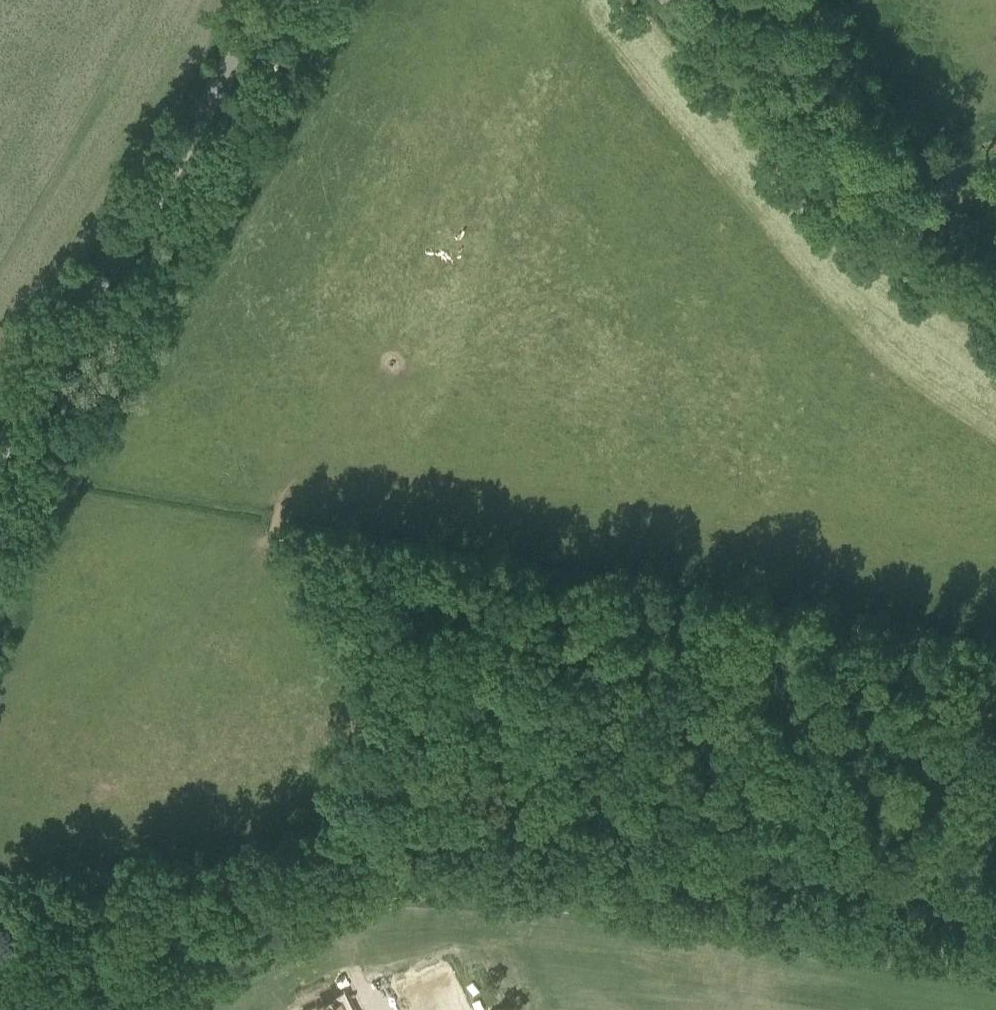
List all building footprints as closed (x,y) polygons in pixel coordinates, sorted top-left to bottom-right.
[(407,990),(415,1009),(461,1009),(446,974),(407,990)] [(331,983),(323,987),(329,1002),(337,998),(331,983)]
